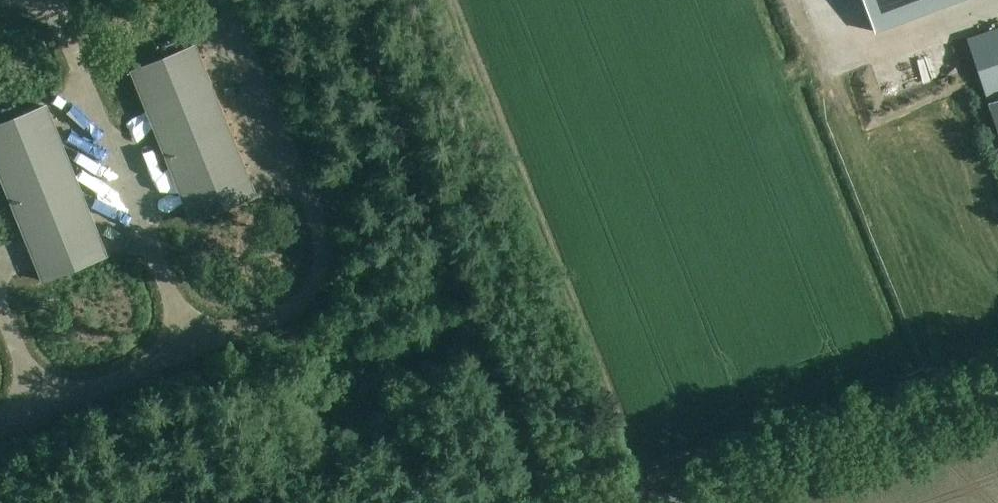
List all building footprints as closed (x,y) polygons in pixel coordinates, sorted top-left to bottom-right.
[(874,31),(958,0),(862,0),(874,31)] [(986,100),(997,96),(997,27),(966,38),(976,69),(986,100)] [(192,45),(131,70),(191,220),(253,195),(192,45)] [(987,102),(997,135),(997,98),(987,102)] [(0,123),(0,175),(43,281),(104,256),(44,105),(0,123)]
